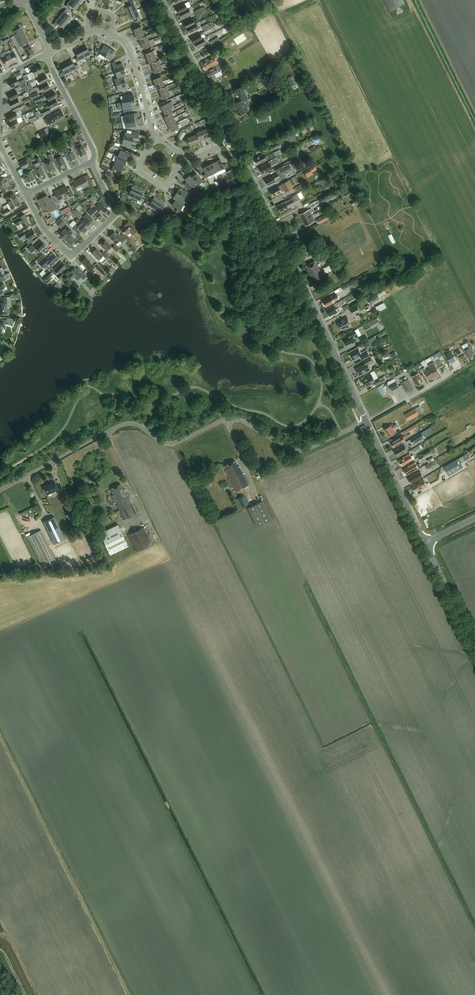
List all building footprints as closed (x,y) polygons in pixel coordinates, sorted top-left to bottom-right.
[(66,6),(68,8),(70,5),(75,9),(79,4),(74,0),(70,0),(66,6)] [(403,0),(386,0),(391,11),(405,4),(403,0)] [(131,5),(125,8),(128,13),(137,9),(133,1),(130,2),(131,5)] [(179,14),(180,13),(180,12),(187,8),(185,3),(176,7),(179,14)] [(191,13),(188,8),(187,8),(180,12),(180,13),(182,18),(191,13)] [(66,9),(60,16),(67,23),(71,18),(66,13),(68,11),(66,9)] [(137,9),(128,13),(130,19),(137,17),(138,20),(141,18),(137,9)] [(60,16),(53,24),(56,26),(58,23),(63,28),(67,23),(60,16)] [(195,23),(192,18),(184,22),(187,28),(187,27),(195,23)] [(190,33),(198,28),(196,23),(195,23),(187,27),(187,28),(190,33)] [(141,26),(133,29),(135,34),(143,31),(141,26)] [(22,31),(20,28),(13,31),(21,47),(29,42),(22,31)] [(143,31),(135,34),(138,39),(139,38),(145,36),(143,31)] [(203,38),(206,37),(203,32),(200,33),(191,37),(194,43),(195,43),(195,42),(202,38),(203,38)] [(145,36),(139,38),(141,43),(149,40),(147,35),(145,36)] [(209,41),(211,44),(220,39),(218,36),(209,41)] [(206,43),(203,38),(202,38),(195,42),(195,43),(197,48),(206,43)] [(149,40),(141,43),(143,48),(151,45),(149,40)] [(222,43),(214,48),(215,51),(224,46),(222,43)] [(86,45),(81,48),(85,57),(94,53),(92,50),(89,51),(86,45)] [(105,57),(110,48),(104,45),(101,50),(98,49),(97,52),(105,57)] [(29,46),(24,48),(28,56),(34,53),(29,46)] [(81,48),(75,51),(78,57),(75,59),(77,61),(85,57),(81,48)] [(111,60),(114,54),(116,51),(110,48),(105,57),(111,60)] [(153,50),(145,53),(147,58),(155,55),(153,50)] [(8,55),(12,62),(18,59),(14,52),(8,55)] [(6,66),(12,62),(8,55),(2,58),(6,66)] [(155,55),(147,58),(149,63),(151,63),(157,60),(155,55)] [(205,70),(218,63),(214,55),(201,63),(205,70)] [(72,60),(66,62),(71,71),(79,67),(78,64),(75,65),(72,60)] [(157,60),(151,63),(153,68),(161,65),(159,60),(157,60)] [(66,62),(60,65),(63,71),(60,73),(62,76),(71,71),(66,62)] [(115,72),(124,69),(122,63),(116,65),(115,62),(112,63),(115,72)] [(209,77),(219,72),(219,71),(226,67),(223,62),(206,71),(209,77)] [(37,76),(37,74),(43,70),(40,65),(32,69),(33,71),(28,74),(27,75),(27,74),(23,76),(26,81),(29,79),(29,80),(33,78),(37,76)] [(161,65),(153,68),(155,73),(163,70),(161,65)] [(115,72),(117,78),(124,76),(127,75),(124,69),(115,72)] [(40,84),(48,80),(46,74),(37,78),(40,84)] [(117,78),(114,79),(116,85),(126,82),(124,76),(117,78)] [(161,76),(153,79),(155,84),(163,81),(161,76)] [(292,76),(287,78),(292,86),(296,84),(292,76)] [(24,79),(19,82),(16,77),(8,81),(11,87),(18,84),(19,86),(25,83),(26,83),(24,79)] [(267,78),(263,80),(267,88),(271,86),(270,84),(267,78)] [(163,81),(155,84),(157,89),(159,89),(159,88),(165,86),(164,86),(163,81)] [(42,91),(50,87),(47,82),(39,86),(42,91)] [(126,82),(116,85),(118,91),(128,88),(126,82)] [(165,86),(159,88),(159,89),(161,93),(168,91),(166,85),(164,86),(165,86)] [(247,102),(248,99),(243,89),(237,91),(241,100),(235,103),(241,114),(251,109),(247,102)] [(11,100),(19,96),(16,90),(8,94),(11,100)] [(49,101),(57,97),(54,91),(46,95),(49,101)] [(168,91),(161,93),(163,99),(170,96),(168,91)] [(131,101),(134,100),(133,94),(123,95),(125,101),(125,102),(131,100),(131,101)] [(12,107),(20,103),(17,98),(9,102),(12,107)] [(50,108),(58,104),(55,98),(47,102),(48,104),(45,106),(45,107),(46,109),(41,111),(42,114),(51,110),(50,108)] [(132,107),(131,101),(131,100),(125,102),(125,101),(122,102),(123,112),(132,110),(131,107),(132,107)] [(168,102),(161,106),(163,111),(170,107),(168,102)] [(16,112),(19,110),(18,107),(13,110),(14,112),(7,115),(10,121),(18,117),(16,112)] [(163,111),(166,116),(171,113),(173,112),(170,107),(163,111)] [(55,119),(64,115),(61,110),(47,117),(50,124),(56,121),(55,119)] [(138,112),(124,115),(125,121),(135,119),(134,115),(138,114),(138,112)] [(166,116),(164,116),(167,121),(174,118),(171,113),(166,116)] [(174,118),(167,121),(169,126),(176,123),(174,118)] [(25,119),(19,122),(17,119),(9,123),(12,129),(15,127),(16,129),(27,123),(25,119)] [(135,119),(125,121),(126,128),(136,126),(135,119)] [(176,123),(169,126),(172,131),(179,127),(176,123)] [(207,128),(201,130),(204,138),(209,136),(207,128)] [(39,132),(41,137),(47,134),(45,129),(39,132)] [(201,130),(196,132),(197,134),(199,140),(204,138),(201,130)] [(131,134),(125,132),(123,138),(133,141),(134,137),(138,138),(140,133),(132,131),(131,134)] [(181,140),(186,133),(182,131),(177,137),(181,140)] [(294,132),(287,136),(291,142),(297,139),(294,132)] [(197,134),(192,136),(195,143),(200,141),(199,140),(197,134)] [(192,136),(187,138),(190,145),(195,143),(192,136)] [(132,145),(133,141),(123,138),(122,145),(135,148),(136,146),(132,145)] [(81,156),(87,153),(83,145),(82,145),(81,142),(75,145),(77,148),(81,156)] [(279,142),(268,147),(270,151),(280,145),(279,142)] [(70,161),(76,158),(72,150),(66,153),(70,161)] [(132,158),(133,156),(121,150),(118,156),(127,160),(129,156),(132,158)] [(275,156),(273,153),(273,152),(265,156),(264,154),(261,155),(259,155),(259,156),(254,159),(256,161),(256,162),(256,163),(257,163),(258,164),(270,158),(271,159),(275,156)] [(49,171),(55,169),(52,162),(54,161),(51,153),(47,155),(50,161),(45,163),(49,171)] [(60,166),(66,163),(62,155),(56,158),(60,166)] [(124,165),(127,160),(118,156),(115,161),(124,165)] [(31,162),(38,177),(45,174),(41,165),(43,164),(39,157),(35,159),(36,160),(31,162)] [(269,162),(259,168),(262,173),(266,171),(266,172),(273,169),(271,166),(278,163),(275,158),(268,161),(269,162)] [(222,169),(228,166),(226,163),(223,165),(220,159),(214,162),(220,173),(223,172),(222,169)] [(121,171),(124,165),(115,161),(111,170),(114,171),(115,169),(121,171)] [(214,176),(220,173),(214,162),(209,165),(214,176)] [(208,179),(214,176),(209,165),(203,167),(206,173),(203,175),(208,185),(211,184),(208,179)] [(281,169),(283,174),(292,169),(290,165),(281,169)] [(313,173),(311,169),(310,168),(304,172),(307,177),(313,174),(313,173)] [(236,176),(232,169),(226,172),(230,179),(236,176)] [(278,173),(265,180),(268,185),(272,183),(273,184),(275,183),(275,182),(276,181),(275,180),(280,177),(281,180),(286,178),(285,176),(283,176),(280,170),(277,171),(278,173)] [(28,182),(34,179),(30,171),(24,174),(28,182)] [(198,185),(203,180),(197,173),(192,177),(196,182),(198,185)] [(8,182),(5,176),(2,178),(1,175),(0,175),(0,186),(8,182)] [(192,177),(190,175),(185,179),(187,182),(184,184),(188,189),(191,191),(194,195),(196,193),(193,189),(198,185),(196,182),(192,177)] [(79,179),(83,188),(87,186),(88,188),(94,185),(90,177),(86,179),(84,176),(79,179)] [(79,190),(83,188),(79,179),(73,182),(74,185),(72,186),(76,194),(80,192),(79,190)] [(270,191),(273,196),(285,190),(285,192),(293,187),(289,180),(281,184),(281,185),(278,186),(270,191)] [(3,192),(11,188),(8,182),(0,186),(3,192)] [(70,197),(74,195),(70,187),(67,188),(66,185),(60,188),(65,198),(69,195),(70,197)] [(185,198),(188,192),(177,185),(175,187),(179,189),(176,192),(185,198)] [(126,190),(125,193),(134,198),(138,189),(132,186),(129,192),(126,190)] [(61,200),(65,198),(60,188),(54,191),(56,194),(53,196),(57,204),(62,201),(61,200)] [(138,189),(134,198),(143,202),(144,199),(141,197),(144,191),(138,189)] [(181,203),(185,198),(176,192),(173,198),(175,199),(176,199),(181,203)] [(320,200),(321,202),(323,205),(325,204),(326,205),(339,198),(336,192),(320,200)] [(9,203),(17,199),(14,193),(6,197),(9,203)] [(280,212),(291,206),(295,204),(294,202),(300,199),(297,194),(291,197),(292,198),(285,202),(277,206),(280,212)] [(50,212),(57,208),(52,197),(49,199),(47,195),(38,200),(43,208),(47,206),(50,212)] [(148,201),(146,203),(154,209),(160,200),(154,197),(151,202),(148,201)] [(96,206),(103,213),(108,209),(106,207),(108,205),(101,198),(98,201),(99,203),(96,206)] [(12,209),(20,205),(17,199),(9,203),(12,209)] [(184,204),(181,203),(176,199),(175,199),(172,205),(178,208),(176,211),(179,213),(184,204)] [(160,200),(154,209),(162,214),(162,215),(164,217),(167,213),(161,209),(165,204),(160,200)] [(98,218),(103,213),(96,206),(93,209),(91,208),(88,211),(94,218),(96,216),(98,218)] [(303,220),(312,215),(309,209),(300,214),(303,220)] [(91,222),(93,220),(87,213),(83,217),(85,218),(81,221),(88,229),(93,224),(91,222)] [(317,220),(319,223),(331,217),(329,213),(317,220)] [(30,223),(25,214),(14,220),(17,225),(21,223),(23,227),(30,223)] [(305,225),(315,221),(312,215),(303,220),(305,225)] [(61,228),(66,223),(60,218),(56,223),(61,228)] [(88,229),(81,221),(79,218),(75,221),(77,223),(72,227),(78,234),(82,231),(84,233),(88,229)] [(134,233),(137,230),(128,221),(124,225),(124,226),(121,229),(126,234),(131,230),(134,233)] [(67,225),(58,233),(65,240),(66,240),(70,244),(75,239),(71,235),(74,232),(67,225)] [(21,239),(26,236),(29,240),(27,241),(28,243),(33,240),(32,238),(36,236),(33,229),(25,234),(24,231),(18,234),(21,239)] [(122,242),(126,238),(121,234),(119,236),(114,231),(109,236),(116,244),(120,240),(122,242)] [(39,252),(46,246),(41,240),(35,247),(32,244),(28,248),(32,252),(36,248),(39,252)] [(107,251),(112,246),(105,240),(101,244),(107,251)] [(105,257),(107,255),(103,251),(101,253),(96,248),(92,252),(99,260),(103,255),(105,257)] [(53,254),(53,253),(52,253),(50,255),(50,256),(50,257),(48,259),(43,254),(36,260),(39,263),(39,264),(42,267),(44,267),(48,263),(50,265),(58,258),(54,254),(53,254)] [(95,271),(92,268),(94,265),(86,257),(81,262),(87,267),(86,268),(89,271),(92,274),(95,271)] [(324,279),(318,266),(315,261),(305,266),(314,284),(324,279)] [(62,271),(66,267),(66,266),(62,262),(52,271),(54,274),(60,279),(65,274),(62,271)] [(98,264),(95,267),(102,274),(104,271),(98,264)] [(77,270),(75,268),(71,272),(68,275),(72,278),(74,276),(78,279),(81,276),(83,279),(87,276),(79,268),(77,270)] [(46,280),(52,274),(48,270),(42,276),(46,280)] [(386,294),(384,290),(371,298),(373,302),(386,294)] [(326,306),(330,304),(335,302),(334,301),(340,299),(337,293),(332,296),(331,296),(327,298),(328,299),(323,301),(326,306)] [(8,313),(11,313),(10,305),(10,296),(2,297),(2,302),(0,302),(0,313),(8,313)] [(337,306),(341,304),(342,304),(340,301),(334,305),(327,309),(330,315),(339,311),(337,306)] [(385,302),(377,305),(379,311),(388,307),(385,302)] [(353,315),(360,311),(357,305),(350,309),(353,315)] [(347,329),(352,327),(347,317),(341,320),(341,321),(338,323),(341,330),(347,327),(347,329)] [(0,321),(0,332),(4,334),(5,330),(3,329),(4,323),(8,324),(9,321),(4,319),(3,322),(0,321)] [(352,343),(357,341),(355,339),(359,337),(355,330),(348,334),(349,335),(343,339),(346,345),(352,342),(352,343)] [(473,354),(474,353),(470,345),(463,349),(467,357),(469,357),(469,358),(473,356),(473,354)] [(349,352),(353,360),(360,356),(362,360),(370,355),(367,350),(361,353),(358,347),(349,352)] [(454,356),(451,351),(445,355),(448,360),(454,356)] [(365,363),(356,368),(360,376),(371,370),(368,365),(374,362),(371,356),(363,360),(365,363)] [(430,369),(434,377),(440,374),(435,366),(436,366),(434,362),(432,363),(432,365),(429,367),(430,369)] [(424,367),(422,368),(424,372),(429,380),(434,377),(430,369),(426,371),(424,367)] [(419,373),(412,377),(416,385),(417,384),(418,386),(422,383),(422,382),(423,382),(419,373)] [(375,380),(372,375),(363,380),(367,387),(375,383),(376,386),(383,382),(383,383),(386,381),(384,377),(381,379),(379,379),(379,378),(375,380)] [(392,391),(399,387),(394,379),(387,383),(392,391)] [(406,392),(412,389),(412,388),(413,387),(408,379),(401,383),(406,392)] [(408,421),(419,415),(418,414),(422,412),(421,411),(422,410),(420,406),(419,407),(418,407),(405,415),(408,421)] [(385,429),(389,436),(395,433),(393,429),(398,427),(396,424),(393,425),(393,424),(390,425),(391,426),(385,429)] [(422,433),(410,439),(413,444),(421,440),(421,439),(424,437),(422,433)] [(393,441),(391,442),(394,447),(406,440),(403,436),(398,439),(397,438),(393,440),(393,441)] [(405,452),(405,453),(408,452),(404,445),(394,451),(398,457),(405,452)] [(423,455),(419,458),(421,461),(425,458),(433,454),(431,451),(423,455)] [(399,460),(403,466),(415,458),(413,455),(412,456),(410,453),(403,458),(399,460)] [(235,491),(249,485),(244,475),(241,470),(241,471),(239,466),(238,467),(235,460),(224,466),(229,478),(227,479),(231,488),(234,487),(235,491)] [(462,468),(457,460),(444,467),(449,476),(462,468)] [(417,465),(415,462),(408,466),(408,467),(404,469),(407,475),(418,468),(419,469),(422,467),(420,463),(417,465)] [(412,476),(408,478),(411,483),(424,476),(421,471),(417,474),(416,473),(412,475),(412,476)] [(413,487),(415,491),(416,490),(417,491),(420,489),(420,490),(427,486),(423,479),(413,485),(414,487),(413,487)] [(57,493),(63,490),(61,484),(57,486),(54,480),(50,483),(43,487),(47,494),(56,490),(57,493)] [(112,495),(124,520),(137,513),(129,496),(128,496),(127,494),(125,489),(123,489),(121,484),(111,489),(114,494),(112,495)] [(244,495),(233,501),(238,510),(249,504),(244,495)] [(262,501),(247,508),(256,526),(271,519),(262,501)] [(55,517),(44,522),(57,549),(68,544),(55,517)] [(118,524),(100,533),(110,554),(128,546),(118,524)] [(144,528),(128,535),(136,552),(152,544),(144,528)] [(28,537),(29,538),(43,568),(57,561),(41,530),(28,537)]
